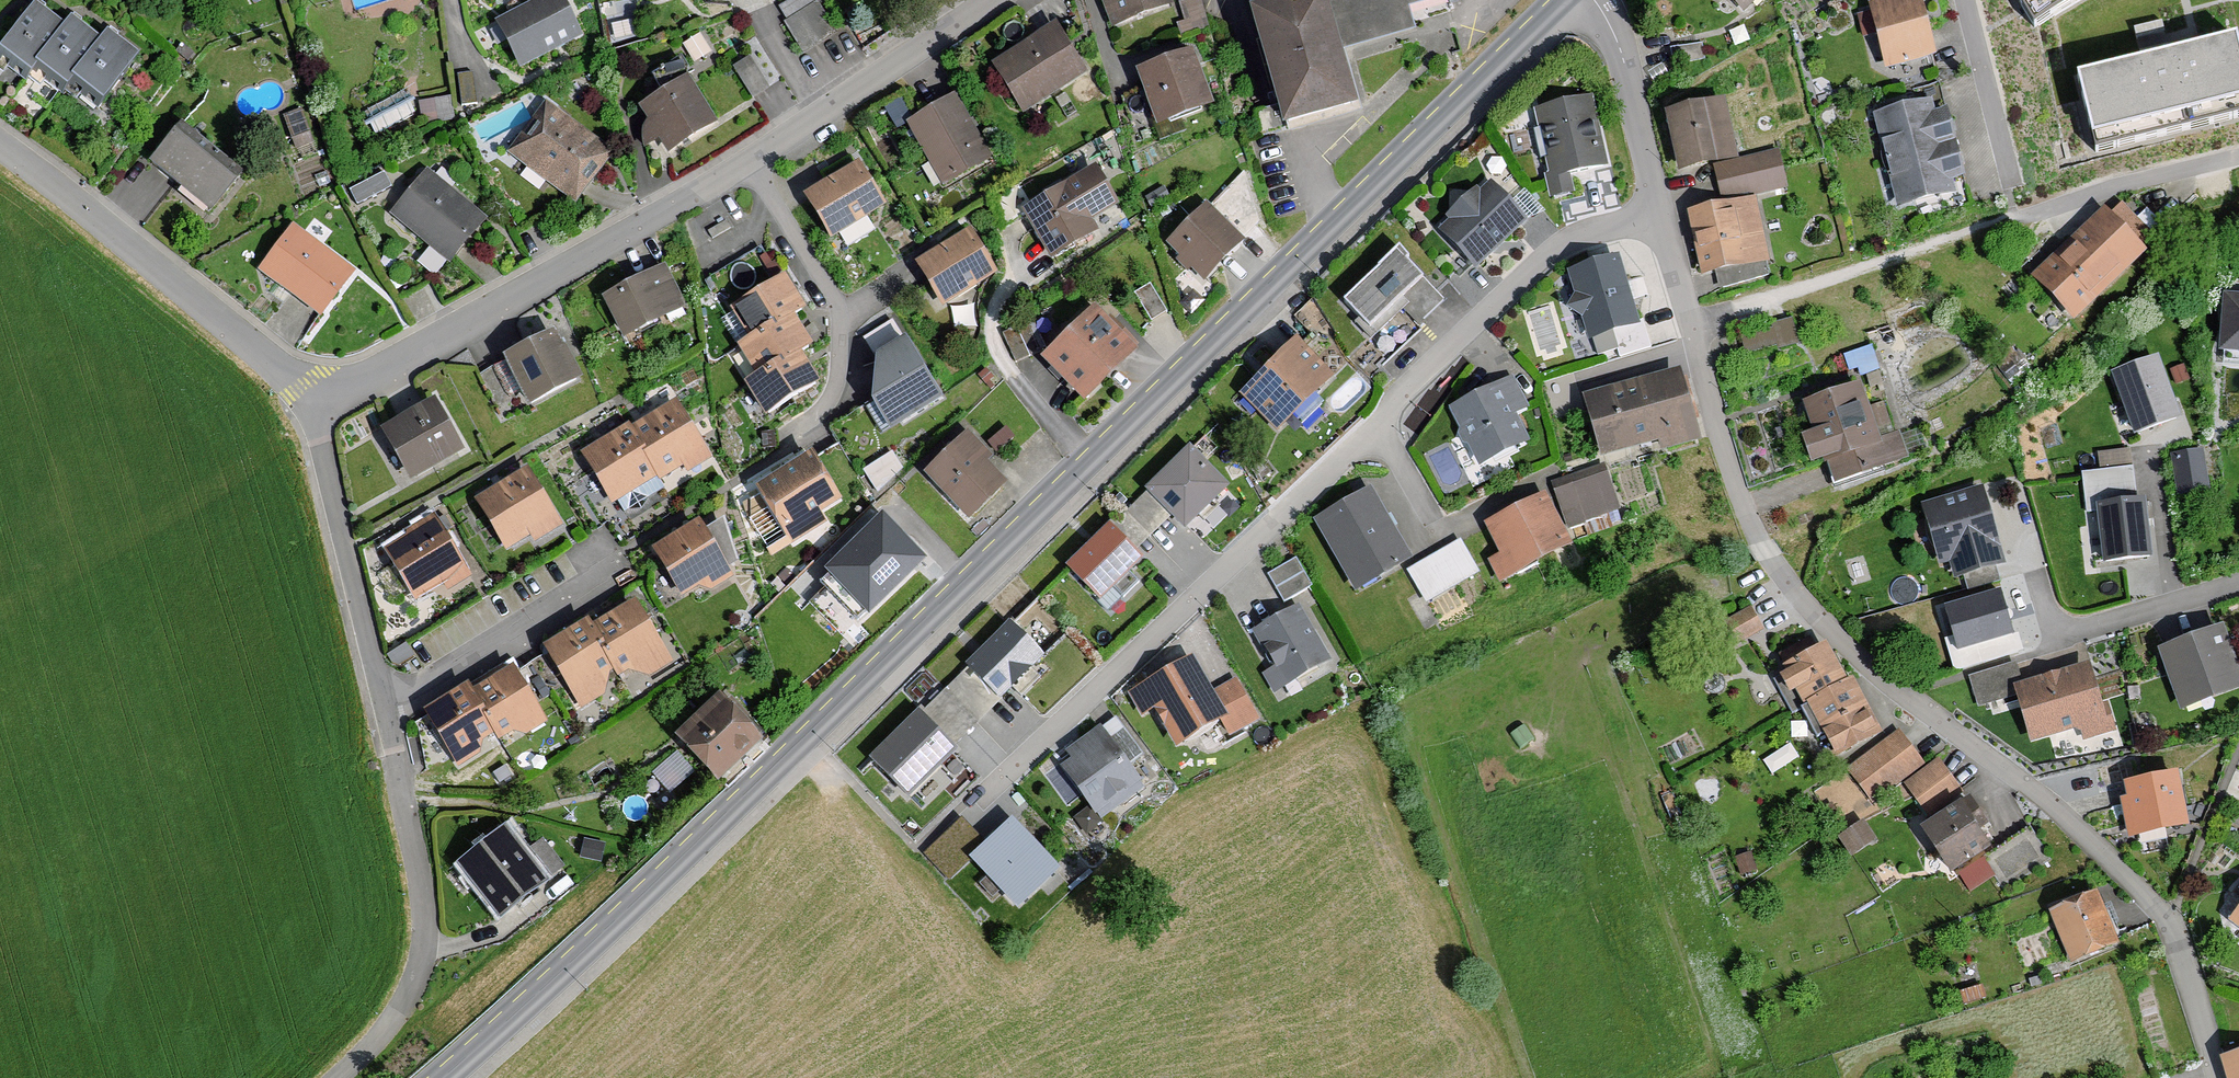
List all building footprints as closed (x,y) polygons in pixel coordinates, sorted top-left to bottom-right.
[(105,98),(139,49),(107,27),(102,35),(71,14),(66,21),(35,0),(1,50),(16,60),(30,70),(36,62),(51,72),(67,83),(72,75),(89,87),(105,98)] [(582,38),(563,0),(537,0),(495,21),(519,69),(582,38)] [(788,14),(806,57),(848,39),(832,0),(823,0),(788,14)] [(1123,71),(1134,68),(1195,46),(1199,46),(1192,26),(1206,21),(1199,0),(1188,0),(1185,1),(1184,0),(1099,0),(1123,71)] [(1243,14),(1257,11),(1311,0),(1239,0),(1243,14)] [(1329,0),(1311,0),(1257,11),(1290,132),(1360,113),(1345,58),(1329,0)] [(1345,58),(1419,34),(1411,5),(1429,0),(1329,0),(1345,58)] [(1746,16),(1762,0),(1732,0),(1746,16)] [(1870,4),(1884,70),(1938,59),(1926,0),(1890,0),(1870,4)] [(2037,37),(2102,0),(2016,0),(2037,37)] [(1023,113),(1087,72),(1056,23),(991,64),(1023,113)] [(1216,103),(1195,46),(1134,68),(1155,125),(1216,103)] [(755,94),(772,82),(751,51),(734,62),(755,94)] [(2073,89),(2087,153),(2238,119),(2238,56),(2238,52),(2073,89)] [(688,73),(631,108),(663,159),(720,124),(688,73)] [(995,156),(958,93),(907,124),(944,186),(995,156)] [(1592,93),(1534,106),(1554,199),(1575,194),(1570,173),(1608,165),(1592,93)] [(378,126),(415,106),(409,94),(371,114),(378,126)] [(1728,94),(1668,107),(1683,175),(1726,166),(1743,163),(1741,156),(1728,94)] [(1948,96),(1876,110),(1895,210),(1967,196),(1948,96)] [(510,150),(578,202),(614,154),(546,103),(510,150)] [(242,175),(181,127),(150,167),(211,214),(242,175)] [(1743,163),(1726,166),(1729,198),(1757,193),(1790,187),(1783,149),(1741,156),(1743,163)] [(832,239),(888,204),(860,158),(803,192),(832,239)] [(385,166),(352,185),(360,198),(392,178),(385,166)] [(1100,166),(1021,211),(1052,266),(1105,236),(1097,221),(1123,206),(1100,166)] [(390,218),(453,265),(489,218),(427,170),(390,218)] [(1436,228),(1477,271),(1530,221),(1489,178),(1436,228)] [(1729,198),(1687,206),(1703,289),(1773,276),(1757,193),(1729,198)] [(1209,201),(1166,243),(1205,283),(1248,241),(1209,201)] [(2031,281),(2075,324),(2146,253),(2102,210),(2031,281)] [(257,271),(321,318),(356,271),(293,224),(257,271)] [(943,306),(1001,274),(976,230),(918,262),(943,306)] [(1401,247),(1341,298),(1370,332),(1430,281),(1401,247)] [(1569,272),(1592,342),(1642,326),(1619,256),(1569,272)] [(666,265),(599,295),(618,338),(685,308),(666,265)] [(784,272),(727,310),(745,336),(731,345),(751,376),(743,382),(767,418),(821,382),(810,366),(802,354),(816,345),(807,332),(797,316),(808,308),(795,288),(784,272)] [(1152,274),(1135,285),(1152,314),(1169,304),(1152,274)] [(2216,288),(2211,357),(2238,359),(2238,290),(2216,288)] [(1042,359),(1085,401),(1140,345),(1097,303),(1042,359)] [(1742,324),(1747,346),(1799,335),(1794,313),(1742,324)] [(560,330),(504,359),(530,408),(586,379),(560,330)] [(1337,371),(1296,332),(1229,400),(1270,440),(1337,371)] [(892,411),(905,434),(967,400),(935,342),(899,362),(892,411)] [(1603,467),(1701,438),(1677,357),(1579,386),(1603,467)] [(2137,442),(2184,425),(2162,362),(2115,379),(2137,442)] [(1514,374),(1449,406),(1480,466),(1531,441),(1517,413),(1530,407),(1514,374)] [(1862,378),(1802,400),(1813,430),(1801,434),(1812,463),(1823,459),(1836,492),(1910,465),(1887,401),(1873,406),(1862,378)] [(440,402),(382,436),(411,485),(469,451),(440,402)] [(582,450),(615,503),(640,487),(643,492),(690,463),(694,469),(713,457),(679,403),(661,414),(659,410),(628,429),(625,424),(582,450)] [(967,429),(922,476),(970,522),(1010,480),(990,461),(995,456),(967,429)] [(894,446),(865,463),(877,483),(906,466),(894,446)] [(1216,450),(1173,493),(1217,537),(1260,494),(1216,450)] [(2213,497),(2207,455),(2175,460),(2181,501),(2213,497)] [(812,461),(757,495),(793,553),(829,531),(820,517),(839,505),(812,461)] [(1516,473),(1520,508),(1538,498),(1560,536),(1578,532),(1576,517),(1618,508),(1609,473),(1570,481),(1567,464),(1516,473)] [(534,546),(564,528),(529,469),(474,500),(505,554),(530,539),(534,546)] [(1950,560),(1955,576),(2006,561),(1983,483),(1921,502),(1939,563),(1950,560)] [(1371,487),(1314,520),(1358,594),(1414,561),(1371,487)] [(1520,568),(1564,543),(1560,536),(1538,498),(1520,508),(1494,523),(1520,568)] [(887,512),(838,558),(879,602),(929,555),(887,512)] [(2159,514),(2107,519),(2112,573),(2164,568),(2159,514)] [(442,596),(472,579),(437,519),(383,551),(414,604),(439,590),(442,596)] [(703,522),(652,552),(681,599),(702,586),(706,594),(736,575),(703,522)] [(1138,526),(1092,571),(1130,609),(1176,564),(1138,526)] [(1463,539),(1407,571),(1427,604),(1482,572),(1463,539)] [(1271,573),(1287,602),(1316,586),(1299,557),(1271,573)] [(2001,587),(1944,603),(1957,649),(2014,632),(2001,587)] [(1768,632),(1750,599),(1722,615),(1740,647),(1768,632)] [(1302,600),(1253,628),(1276,669),(1265,674),(1281,703),(1317,683),(1312,674),(1336,660),(1302,600)] [(565,639),(548,650),(582,706),(641,671),(645,677),(673,661),(641,608),(624,618),(597,635),(591,624),(565,639)] [(1038,625),(991,671),(1028,708),(1075,662),(1038,625)] [(2156,650),(2178,718),(2238,698),(2238,664),(2227,626),(2156,650)] [(1850,681),(1826,639),(1783,662),(1837,759),(1886,732),(1856,678),(1850,681)] [(1192,653),(1126,692),(1141,717),(1156,708),(1177,745),(1219,721),(1230,738),(1262,720),(1235,675),(1213,688),(1192,653)] [(2092,667),(2012,688),(2028,747),(2073,735),(2076,746),(2111,736),(2092,667)] [(447,695),(423,709),(458,766),(517,730),(521,737),(548,720),(517,668),(498,679),(473,694),(466,683),(447,695)] [(719,697),(676,740),(716,780),(759,737),(719,697)] [(1127,711),(1067,751),(1075,758),(1063,767),(1098,819),(1145,787),(1129,764),(1153,748),(1127,711)] [(983,756),(940,716),(894,766),(936,806),(983,756)] [(1902,730),(1847,771),(1873,806),(1929,765),(1902,730)] [(655,767),(672,786),(696,765),(678,746),(655,767)] [(2192,831),(2179,773),(2119,786),(2131,844),(2192,831)] [(1925,832),(1952,874),(1994,847),(1967,804),(1925,832)] [(1856,848),(1877,835),(1864,815),(1844,828),(1856,848)] [(988,846),(963,819),(927,853),(954,881),(971,865),(1019,915),(1063,873),(1014,822),(988,846)] [(507,822),(457,858),(502,919),(568,870),(542,835),(525,847),(507,822)] [(2068,966),(2120,945),(2097,890),(2045,911),(2068,966)] [(2238,930),(2238,908),(2229,922),(2238,930)] [(2224,1060),(2229,1077),(2238,1077),(2238,1055),(2224,1060)]
